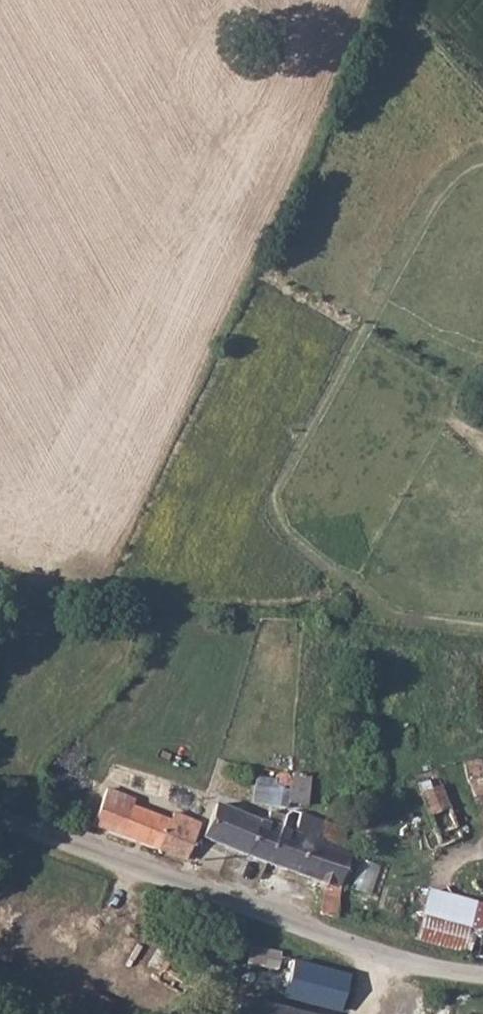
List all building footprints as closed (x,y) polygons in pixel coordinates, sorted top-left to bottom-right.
[(468,757),(473,792),(482,790),(482,755),(468,757)] [(286,801),(289,770),(276,778),(260,775),(253,798),(285,809),(286,801)] [(310,772),(289,770),(286,801),(307,802),(310,772)] [(418,778),(419,788),(423,805),(440,843),(463,834),(441,783),(430,786),(425,777),(418,778)] [(135,795),(106,787),(92,822),(121,832),(132,802),(135,795)] [(160,846),(174,817),(132,802),(121,832),(160,846)] [(225,841),(236,811),(218,804),(206,833),(225,841)] [(343,827),(344,827),(303,810),(296,829),(281,826),(269,857),(309,873),(308,881),(324,888),(322,911),(324,912),(339,916),(345,885),(338,882),(349,858),(343,827)] [(269,857),(281,826),(284,819),(265,814),(263,821),(236,811),(225,841),(269,857)] [(202,821),(176,812),(174,817),(160,846),(189,855),(202,821)] [(416,936),(482,953),(482,899),(429,887),(416,936)] [(163,966),(173,950),(162,945),(152,960),(163,966)] [(252,962),(282,969),(286,951),(256,946),(252,962)] [(236,964),(227,956),(219,978),(221,978),(231,986),(236,964)] [(288,997),(336,1009),(343,1011),(350,973),(296,960),(288,997)] [(336,1009),(288,997),(285,1008),(245,996),(240,1013),(335,1013),(336,1009)]
